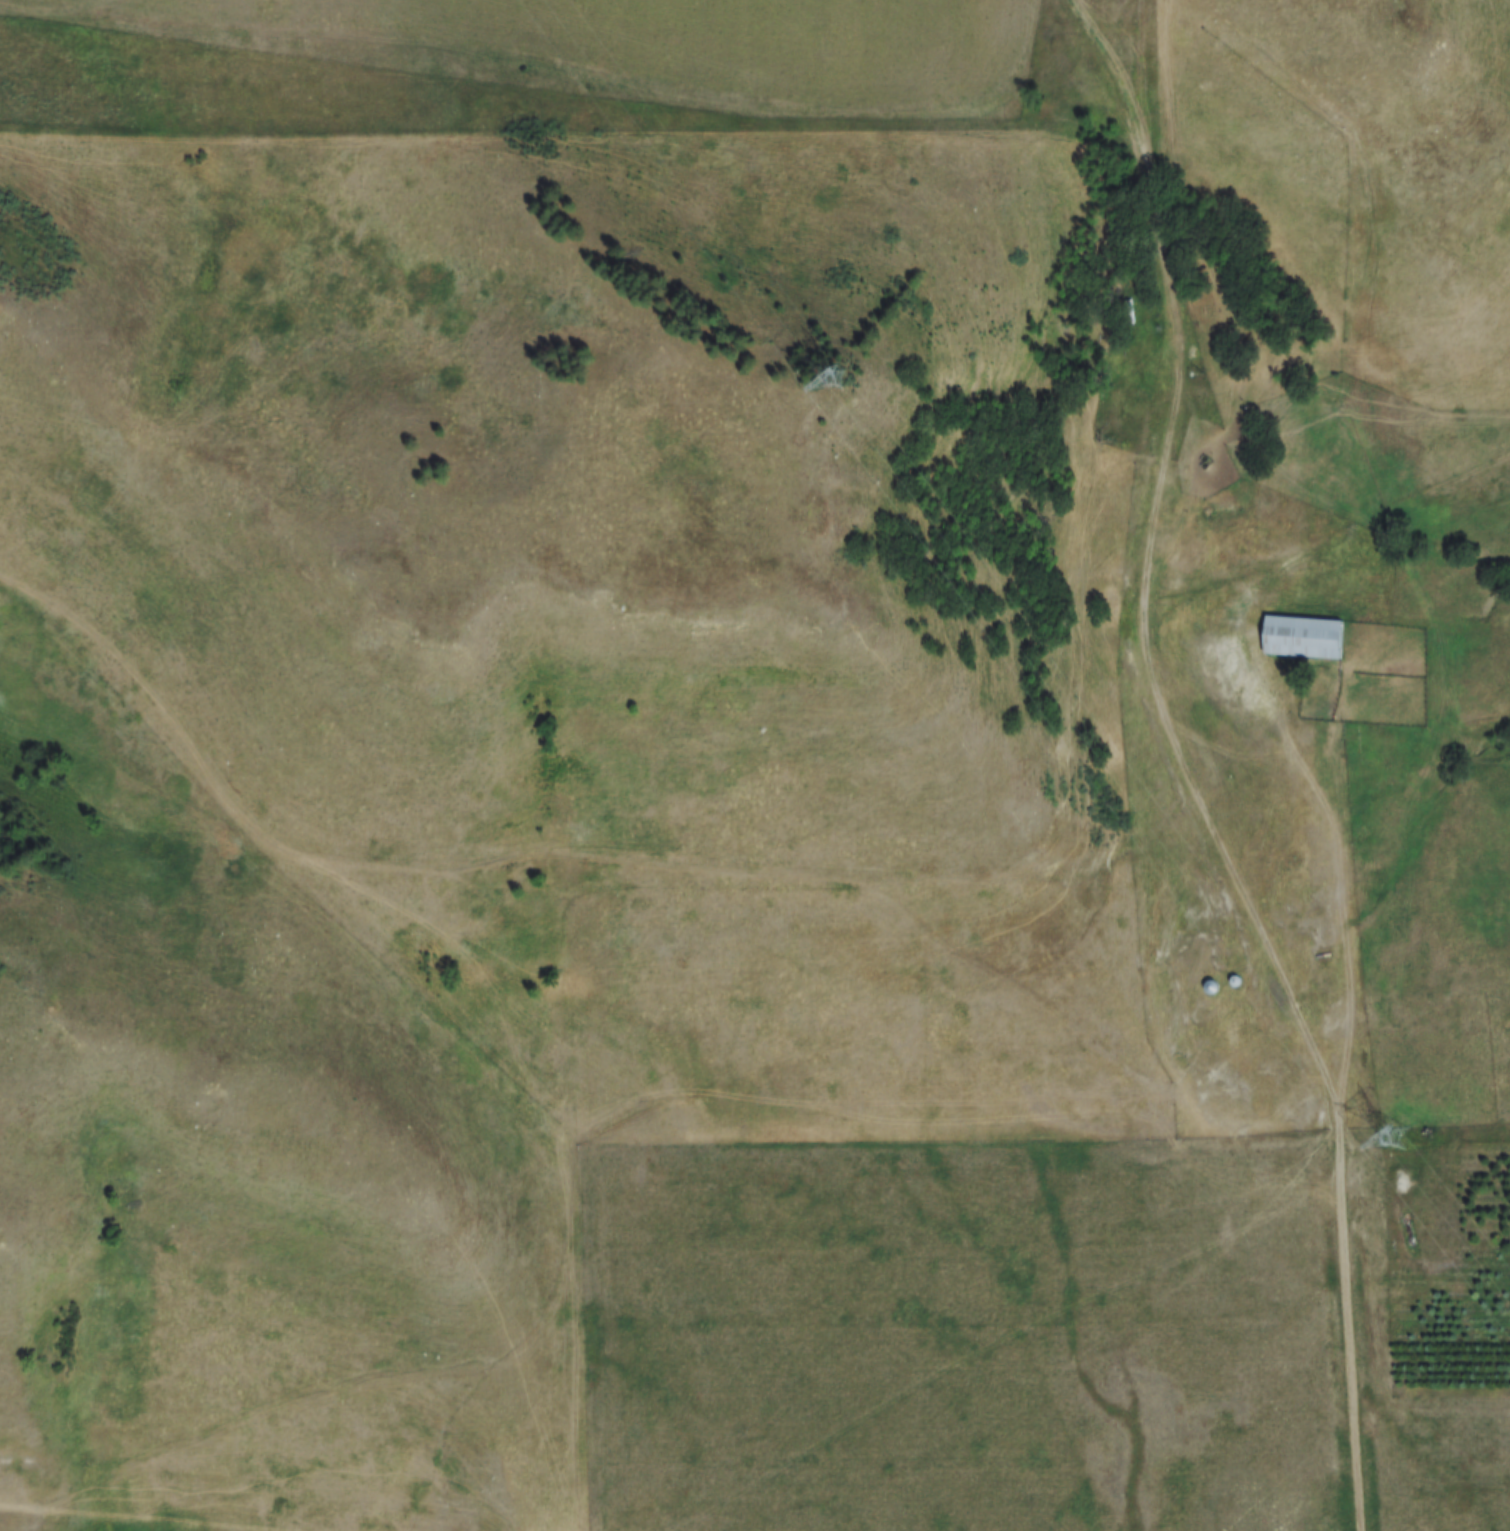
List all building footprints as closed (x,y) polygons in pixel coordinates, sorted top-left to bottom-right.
[(1351,620),(1267,615),(1264,654),(1349,658),(1351,620)] [(1207,991),(1216,995),(1222,984),(1213,979),(1207,991)]
